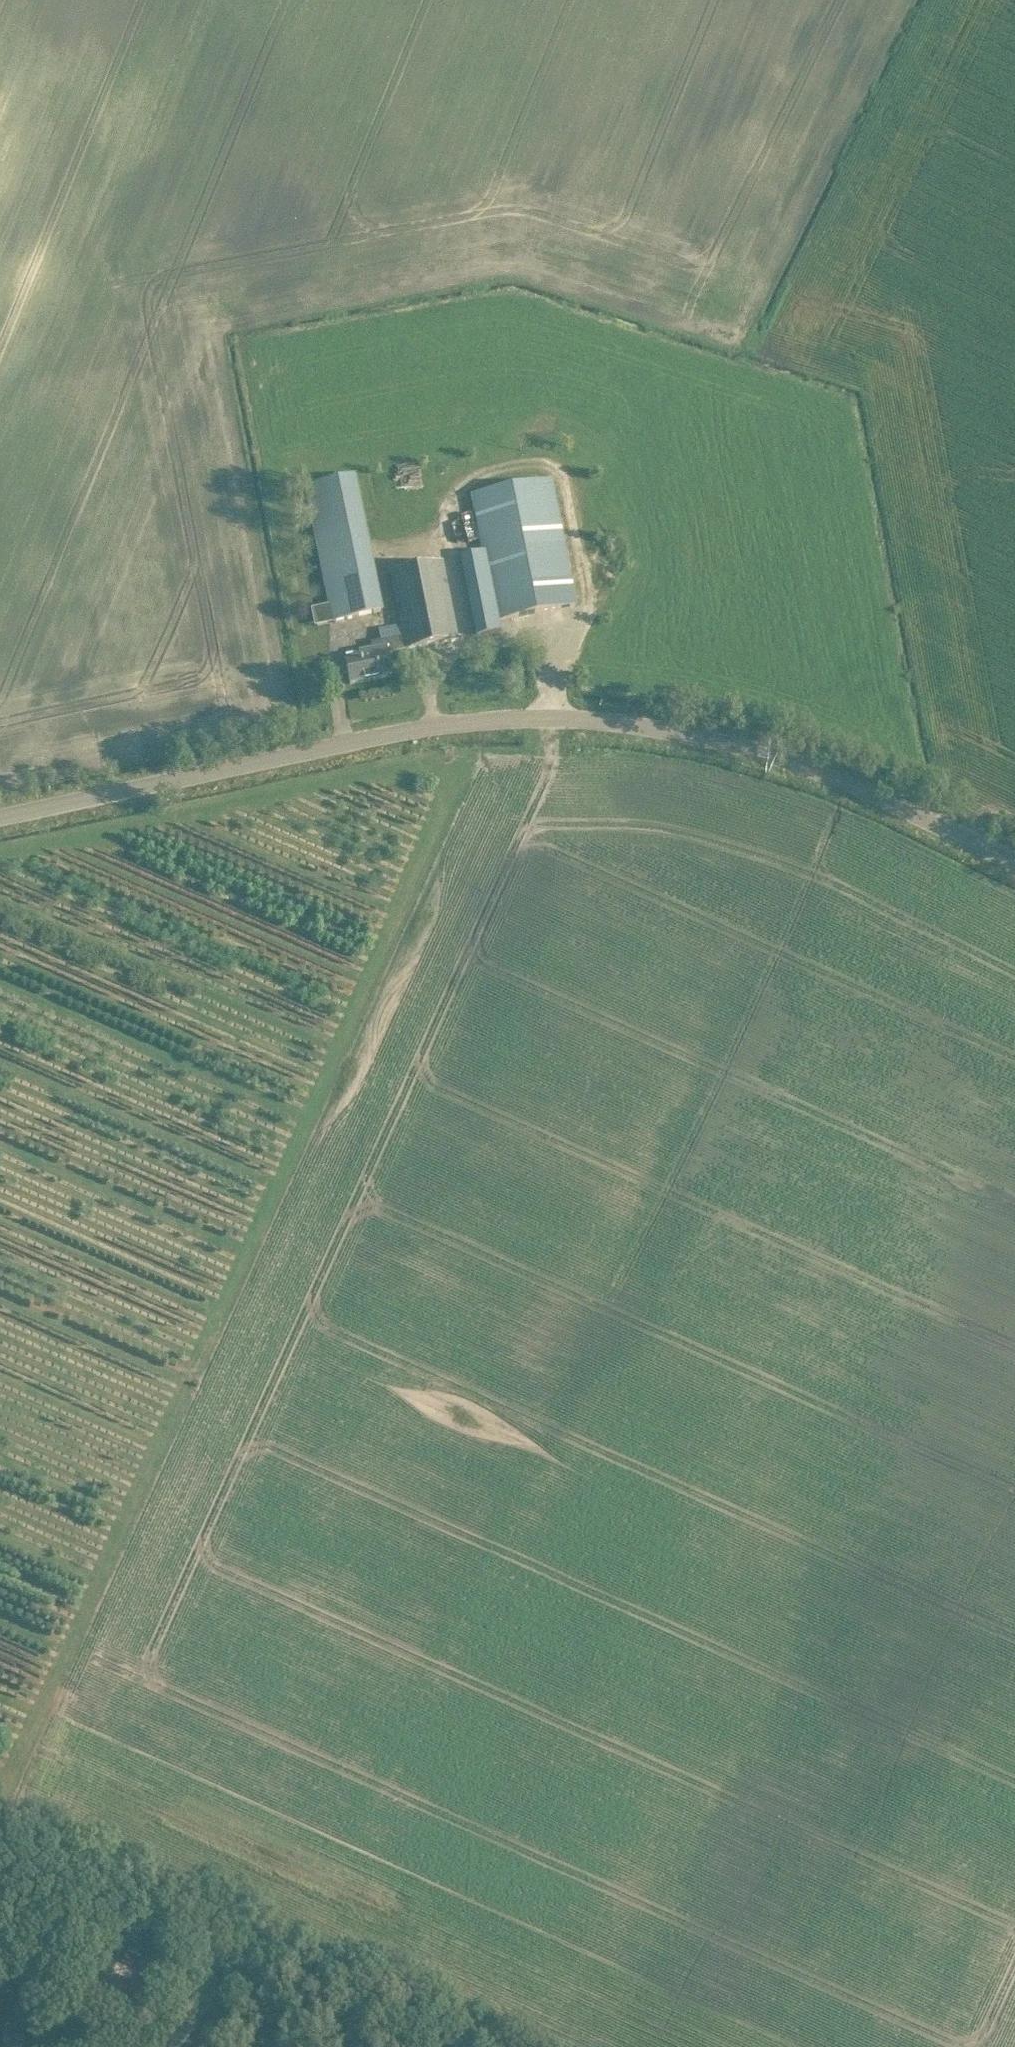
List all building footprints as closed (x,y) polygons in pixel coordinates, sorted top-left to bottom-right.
[(306,486),(333,622),(382,613),(355,475),(306,486)] [(484,553),(461,558),(476,637),(500,633),(497,621),(576,605),(551,481),(472,497),(484,553)] [(380,631),(382,641),(371,643),(372,651),(359,654),(360,659),(345,662),(350,685),(391,677),(387,654),(457,640),(441,562),(391,572),(401,627),(380,631)] [(94,1980),(118,1996),(143,1960),(135,1955),(129,1963),(113,1952),(94,1980)] [(21,2022),(0,2021),(0,2046),(21,2046),(21,2022)]
